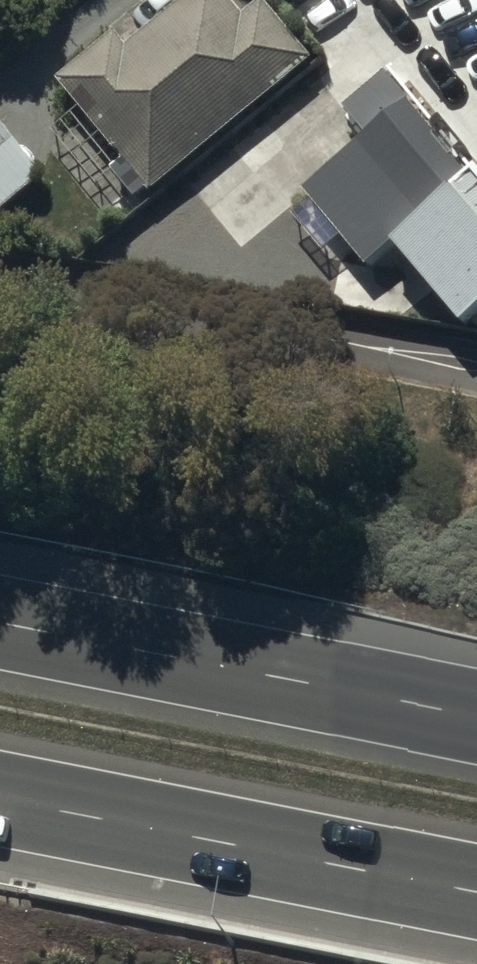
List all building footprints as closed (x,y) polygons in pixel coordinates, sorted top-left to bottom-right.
[(20,0),(0,0),(0,16),(20,0)] [(129,57),(116,42),(58,89),(126,172),(115,181),(138,209),(148,201),(151,205),(279,100),(286,109),(321,80),(265,11),(244,28),(221,0),(200,0),(129,57)] [(384,76),(340,113),(367,145),(312,192),(357,245),(374,231),(468,342),(476,334),(476,185),(384,76)] [(0,128),(0,222),(46,184),(0,128)]
